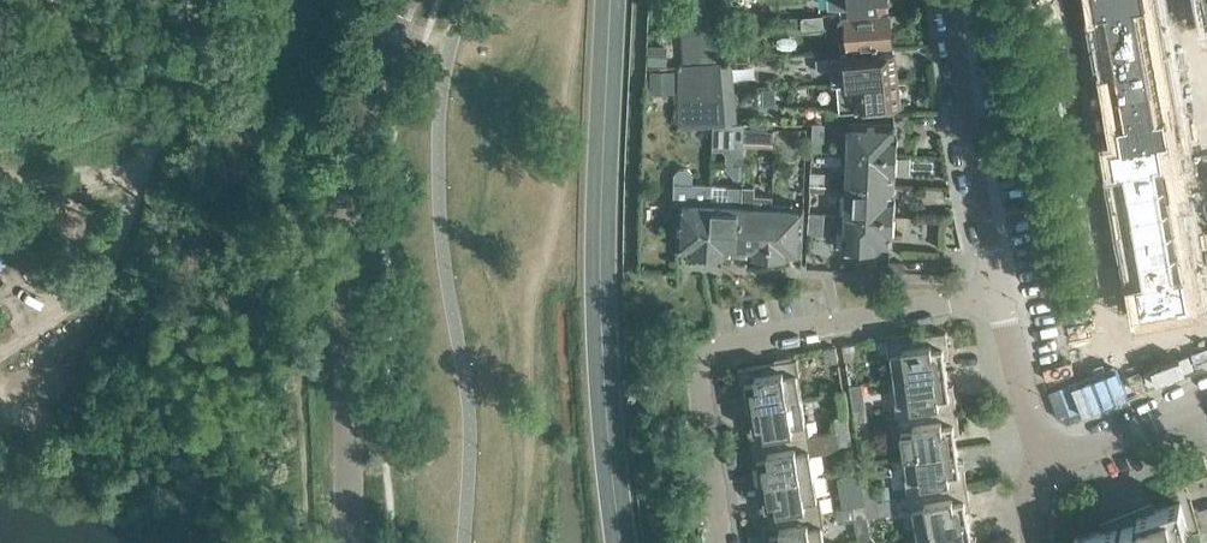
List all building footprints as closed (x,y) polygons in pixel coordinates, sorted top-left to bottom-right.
[(829,7),(842,9),(890,5),(889,0),(828,0),(829,7)] [(1098,11),(1157,0),(1096,0),(1098,11)] [(1098,11),(1102,33),(1162,22),(1158,0),(1157,0),(1098,11)] [(681,27),(714,24),(713,6),(680,8),(681,27)] [(793,29),(825,26),(824,15),(792,17),(793,29)] [(849,47),(892,43),(892,39),(894,36),(894,31),(891,29),(890,16),(841,20),(842,32),(848,32),(849,47)] [(1162,22),(1102,33),(1106,55),(1166,45),(1162,22)] [(684,65),(720,62),(720,61),(718,61),(714,24),(681,27),(684,65)] [(992,28),(984,29),(986,46),(994,45),(992,28)] [(1195,32),(1185,33),(1188,49),(1198,47),(1195,32)] [(1185,33),(1175,35),(1178,51),(1188,49),(1185,33)] [(1166,45),(1106,55),(1110,78),(1170,67),(1166,45)] [(650,46),(651,66),(666,66),(666,46),(650,46)] [(896,53),(837,58),(816,60),(817,71),(832,70),(833,84),(858,82),(898,78),(896,53)] [(774,59),(754,60),(756,81),(775,80),(774,59)] [(679,65),(679,97),(722,93),(720,62),(684,65),(679,65)] [(652,90),(677,90),(677,67),(651,67),(652,90)] [(1170,67),(1110,78),(1114,100),(1174,90),(1170,67)] [(1203,77),(1193,78),(1196,94),(1206,92),(1203,77)] [(898,78),(858,82),(859,95),(841,96),(842,110),(901,104),(898,78)] [(1193,78),(1183,80),(1186,96),(1196,94),(1193,78)] [(775,88),(761,89),(762,105),(776,104),(775,88)] [(1174,90),(1114,100),(1118,123),(1178,112),(1174,90)] [(679,97),(678,127),(714,124),(725,123),(722,93),(679,97)] [(829,109),(829,96),(809,98),(807,100),(808,108),(829,109)] [(1178,112),(1118,123),(1122,144),(1122,145),(1173,136),(1173,138),(1183,136),(1178,112)] [(849,152),(898,154),(899,133),(896,133),(896,123),(850,120),(849,152)] [(725,123),(714,124),(713,145),(731,145),(731,162),(743,163),(744,145),(745,126),(745,121),(725,123)] [(814,123),(814,135),(827,135),(828,123),(814,123)] [(745,126),(744,145),(776,145),(774,124),(745,126)] [(1201,125),(1191,127),(1194,143),(1204,141),(1201,125)] [(791,129),(791,146),(806,146),(808,146),(808,128),(807,128),(806,128),(806,129),(791,129)] [(1122,144),(1113,145),(1117,170),(1177,159),(1173,138),(1173,136),(1122,145),(1122,144)] [(847,182),(894,185),(894,174),(897,174),(898,154),(849,152),(847,182)] [(1177,159),(1117,170),(1121,192),(1181,181),(1177,159)] [(750,253),(771,254),(773,206),(774,195),(755,194),(755,187),(753,186),(754,166),(743,166),(742,186),(743,186),(740,251),(750,251),(750,253)] [(674,203),(675,203),(680,203),(678,248),(689,249),(689,251),(709,252),(711,204),(712,183),(693,182),(693,173),(688,167),(680,167),(675,172),(674,203)] [(1199,170),(1202,186),(1206,185),(1206,169),(1199,170)] [(812,171),(812,181),(826,181),(826,172),(812,171)] [(805,191),(806,176),(797,176),(796,190),(805,191)] [(826,181),(812,181),(811,189),(825,190),(826,181)] [(1181,181),(1121,192),(1125,214),(1185,204),(1181,181)] [(846,214),(895,216),(896,195),(893,195),(894,185),(847,182),(847,194),(844,194),(843,213),(846,214)] [(728,204),(711,204),(709,252),(729,253),(730,250),(740,251),(743,186),(742,186),(729,185),(728,204)] [(1185,204),(1125,214),(1129,237),(1189,226),(1185,204)] [(792,253),(802,253),(804,207),(773,206),(771,254),(792,255),(792,253)] [(810,212),(810,221),(824,222),(825,213),(810,212)] [(895,216),(846,214),(844,248),(848,248),(854,249),(861,248),(881,249),(881,246),(891,246),(892,235),(894,235),(895,216)] [(1189,226),(1129,237),(1133,259),(1193,249),(1189,226)] [(1193,249),(1133,259),(1137,282),(1197,271),(1193,249)] [(1197,271),(1137,282),(1142,311),(1202,300),(1197,271)] [(908,332),(892,335),(892,339),(887,339),(889,356),(892,356),(895,378),(947,371),(945,358),(950,357),(946,331),(909,336),(908,332)] [(855,342),(843,344),(845,358),(857,356),(855,342)] [(836,346),(824,348),(826,362),(838,360),(836,346)] [(792,354),(775,358),(776,361),(738,367),(742,393),(747,392),(749,406),(801,397),(798,375),(800,375),(797,358),(793,359),(792,354)] [(1134,389),(1146,384),(1140,370),(1128,375),(1134,389)] [(947,371),(895,378),(898,401),(895,401),(897,416),(957,408),(954,384),(949,384),(947,371)] [(801,397),(749,406),(751,419),(747,420),(751,444),(810,435),(807,419),(805,419),(801,397)] [(853,408),(856,422),(868,420),(865,406),(853,408)] [(957,408),(897,416),(900,432),(902,432),(905,454),(957,447),(956,434),(960,433),(957,408)] [(835,417),(837,431),(850,429),(847,415),(835,417)] [(870,434),(868,420),(856,422),(858,436),(870,434)] [(839,444),(852,443),(850,429),(837,431),(839,444)] [(810,435),(751,444),(755,469),(759,468),(762,482),(814,473),(810,451),(813,450),(810,435)] [(957,447),(905,454),(908,477),(906,477),(908,494),(967,485),(964,460),(959,460),(957,447)] [(814,473),(762,482),(764,495),(759,496),(763,520),(822,511),(820,495),(817,495),(814,473)] [(967,485),(908,494),(911,511),(913,511),(917,533),(969,523),(967,510),(972,509),(967,485)] [(863,488),(865,502),(878,500),(875,486),(863,488)] [(850,490),(852,504),(865,502),(863,488),(850,490)] [(878,500),(865,502),(867,516),(880,514),(878,500)] [(867,516),(865,502),(852,504),(854,518),(867,516)] [(1153,510),(1151,504),(1113,519),(1115,525),(1075,537),(1076,542),(1192,542),(1181,502),(1153,510)] [(763,520),(767,542),(825,542),(823,527),(825,526),(822,511),(763,520)] [(917,533),(919,542),(978,542),(977,536),(972,536),(969,523),(917,533)]
